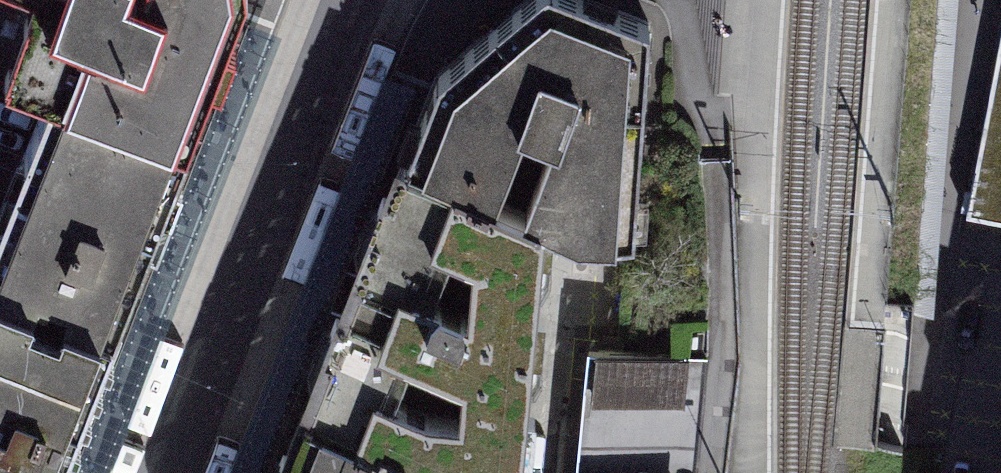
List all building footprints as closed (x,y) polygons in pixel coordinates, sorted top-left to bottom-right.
[(242,0),(0,0),(0,70),(49,89),(187,143),(242,0)] [(588,0),(531,0),(442,72),(404,158),(542,211),(578,228),(636,229),(650,24),(588,0)] [(967,216),(1000,222),(1000,41),(967,216)] [(0,211),(0,282),(113,326),(187,143),(49,89),(0,211)] [(404,158),(308,410),(471,472),(516,472),(542,211),(404,158)] [(113,326),(0,282),(0,472),(56,472),(113,326)] [(575,472),(696,472),(709,354),(588,332),(575,472)] [(308,410),(283,472),(471,472),(308,410)]
